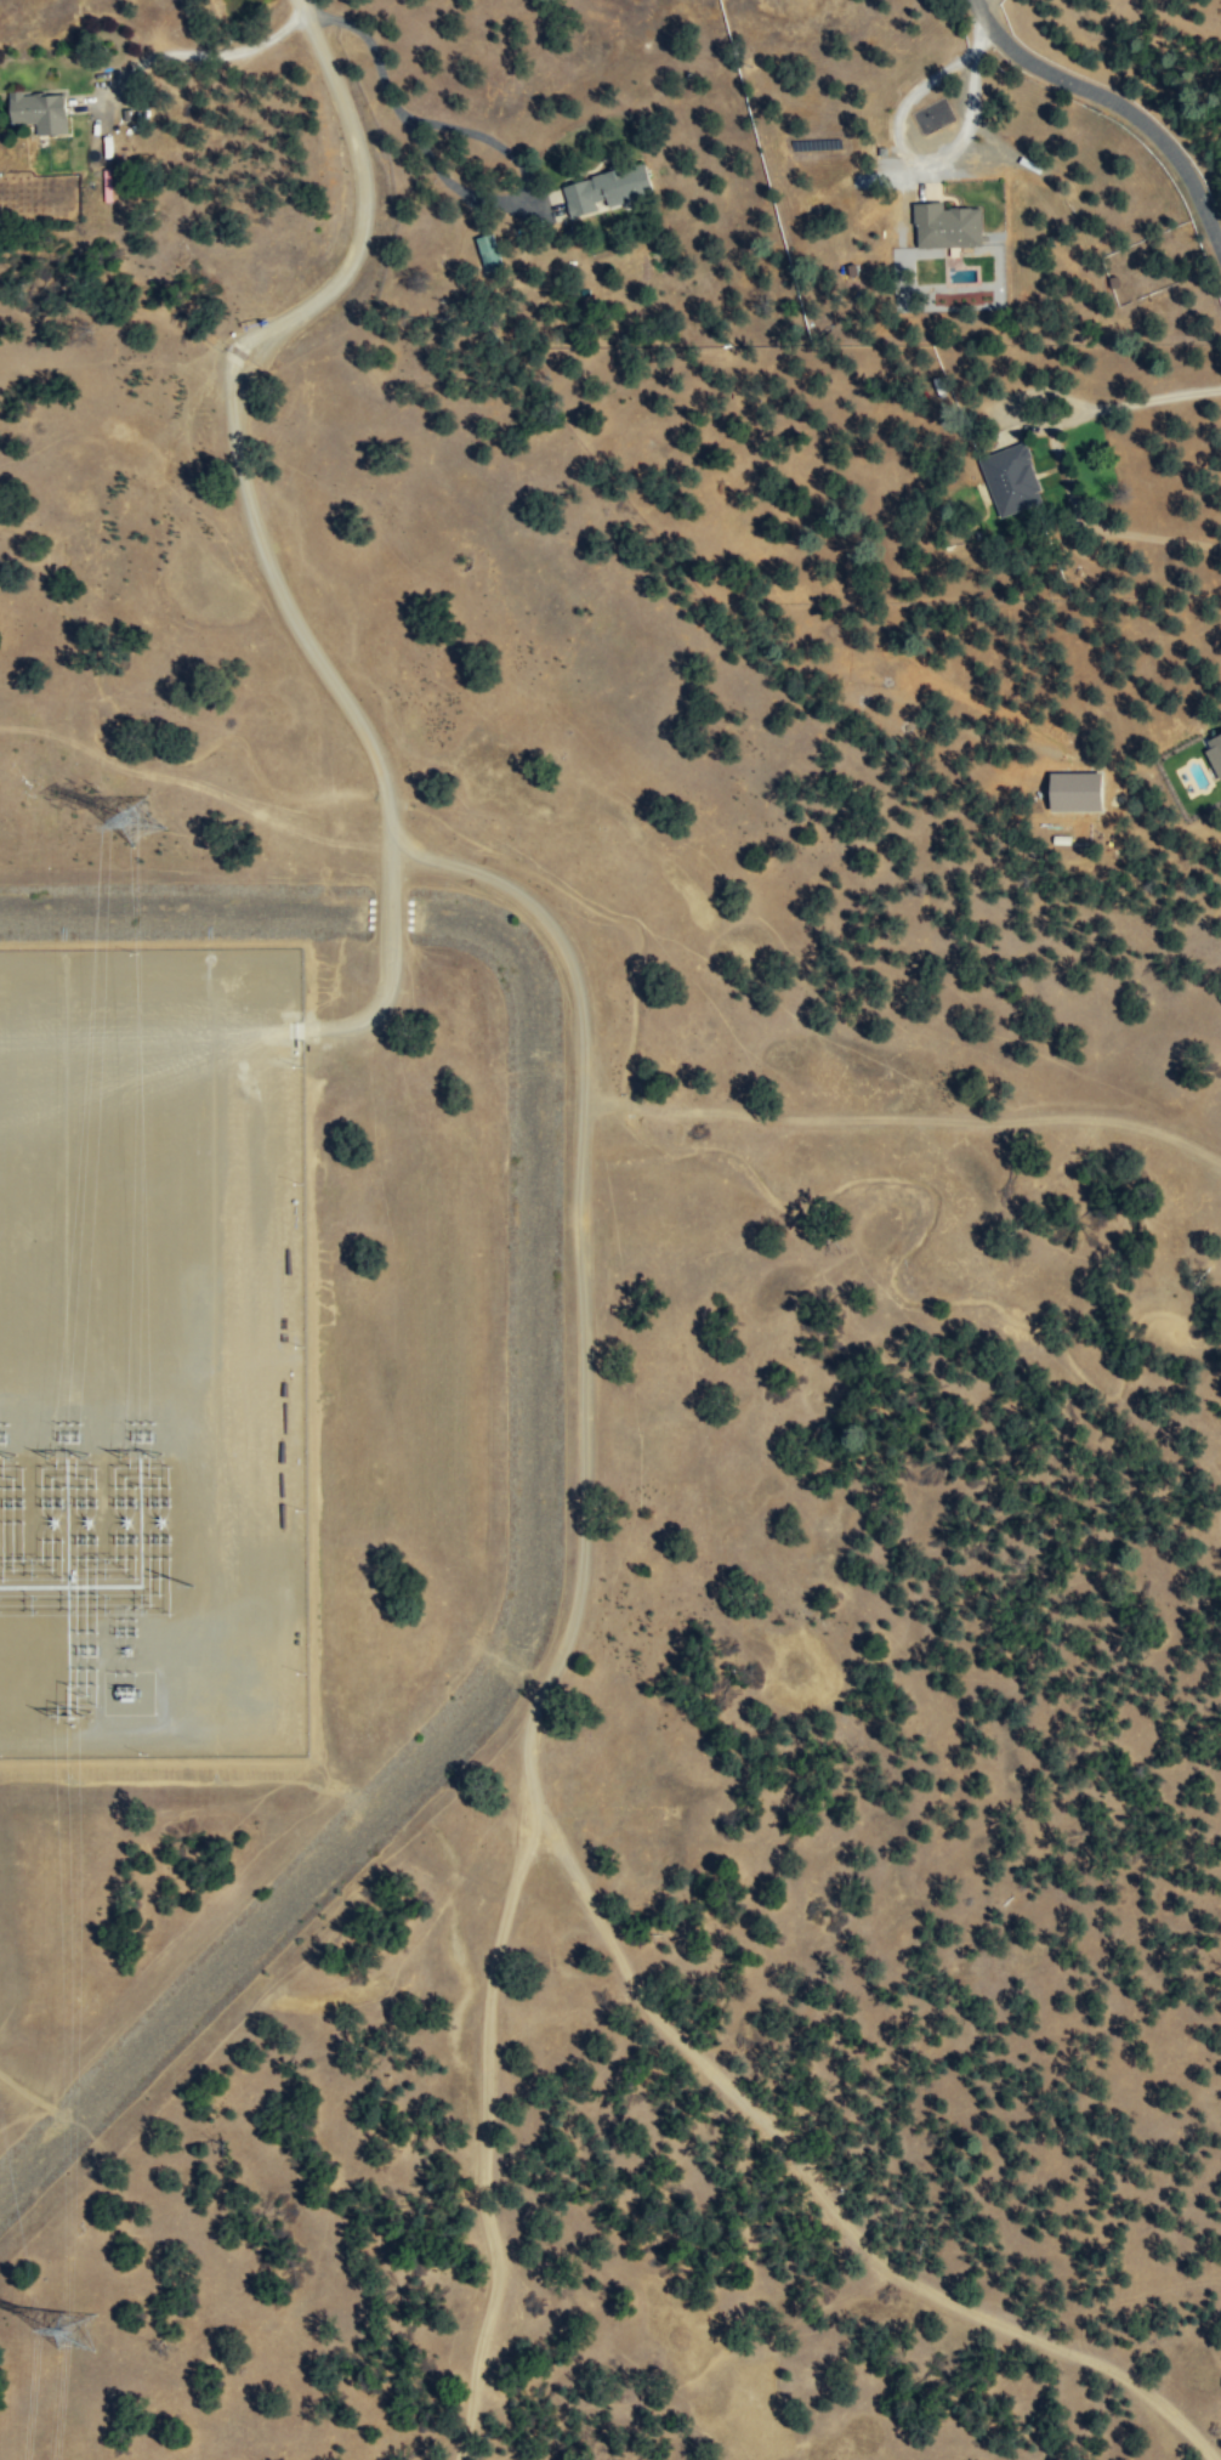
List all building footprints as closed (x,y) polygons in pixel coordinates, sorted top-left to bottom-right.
[(33,134),(65,131),(62,91),(19,94),(18,89),(5,90),(7,125),(32,123),(33,134)] [(558,183),(567,216),(596,209),(595,207),(648,192),(641,163),(613,170),(612,169),(558,183)] [(979,245),(978,206),(940,207),(940,201),(912,202),(913,246),(979,245)] [(483,271),(500,266),(489,231),(472,237),(483,271)] [(976,459),(997,517),(1042,501),(1021,442),(976,459)] [(1198,742),(1217,779),(1220,777),(1220,730),(1198,742)] [(1096,771),(1044,772),(1044,810),(1097,809),(1096,771)]
